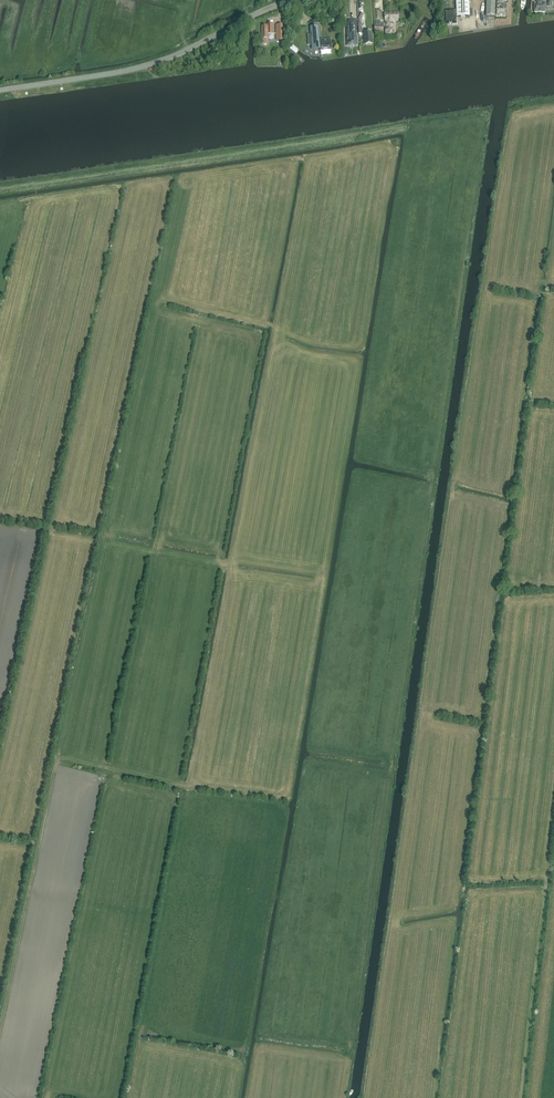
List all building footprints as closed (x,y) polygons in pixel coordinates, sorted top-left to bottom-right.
[(457,17),(469,16),(468,0),(456,0),(457,12),(456,12),(443,12),(444,26),(456,25),(456,17),(457,17)] [(486,17),(495,17),(495,0),(487,0),(486,17)] [(506,9),(506,5),(504,4),(505,2),(507,2),(507,0),(500,0),(499,2),(497,2),(497,9),(496,9),(495,16),(506,17),(506,9)] [(536,1),(537,1),(537,4),(534,4),(534,13),(545,13),(545,7),(547,6),(547,7),(552,7),(552,0),(536,0),(536,1)] [(381,24),(381,20),(382,20),(381,11),(374,11),(375,20),(376,20),(376,26),(375,26),(375,32),(382,32),(382,26),(386,26),(386,36),(394,36),(394,33),(396,33),(396,21),(399,21),(398,12),(385,12),(385,21),(386,21),(386,24),(381,24)] [(347,46),(357,46),(357,35),(356,26),(355,26),(355,20),(348,20),(348,26),(347,26),(347,36),(347,46)] [(267,27),(262,27),(263,44),(268,44),(268,34),(273,34),(273,24),(267,24),(267,27)] [(277,25),(277,41),(285,40),(284,25),(277,25)] [(319,39),(318,26),(310,27),(312,50),(320,49),(320,51),(332,50),(331,38),(319,39)] [(373,44),(371,33),(364,33),(365,45),(373,44)]
